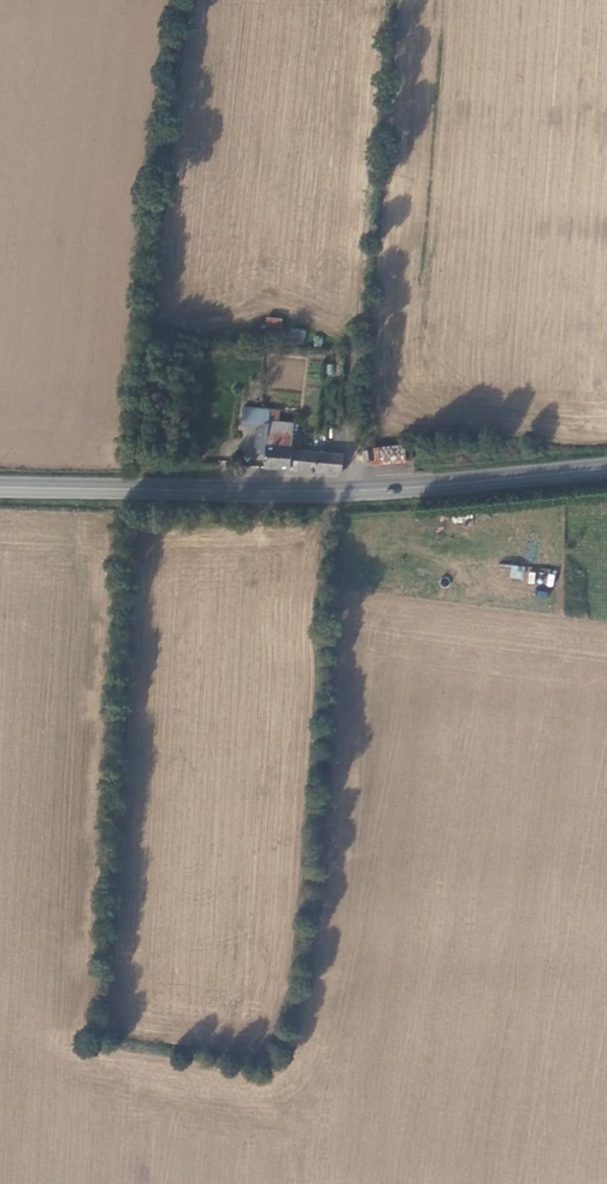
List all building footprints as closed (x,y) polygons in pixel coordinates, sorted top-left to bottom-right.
[(282,330),(283,318),(266,317),(264,328),(282,330)] [(291,329),(290,340),(304,341),(305,330),(291,329)] [(271,407),(245,405),(244,423),(270,424),(270,419),(271,407)] [(265,466),(297,470),(297,461),(300,424),(270,419),(270,424),(269,432),(268,443),(265,466)] [(334,428),(331,437),(344,442),(347,433),(334,428)] [(260,443),(268,443),(269,432),(262,431),(260,443)] [(422,458),(421,441),(400,441),(373,445),(374,459),(375,462),(422,458)] [(373,445),(362,446),(362,458),(374,459),(373,445)] [(296,473),(331,473),(332,454),(299,453),(297,461),(297,470),(296,473)] [(343,455),(341,455),(332,454),(331,473),(341,473),(343,455)] [(510,565),(509,578),(523,579),(524,566),(510,565)] [(556,573),(539,570),(537,584),(553,587),(556,573)]
